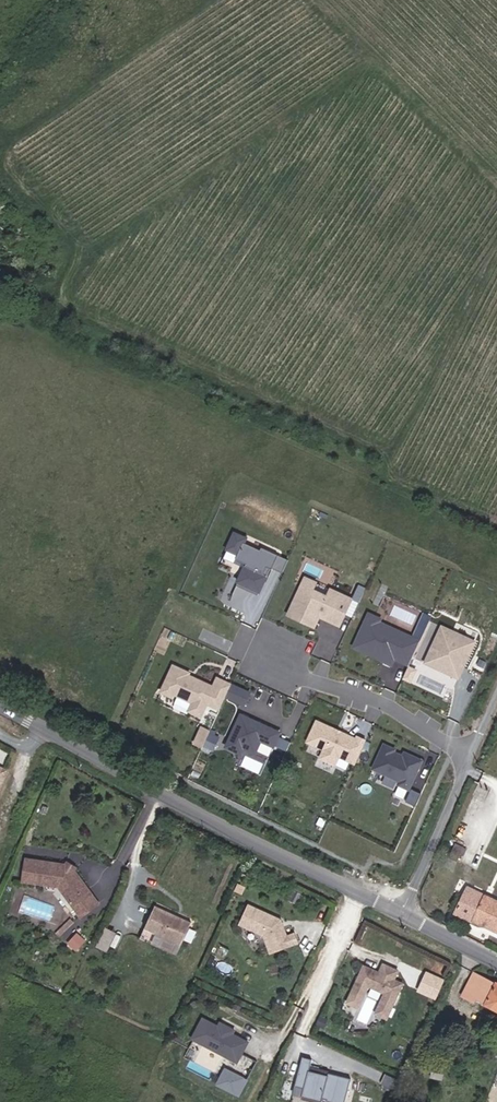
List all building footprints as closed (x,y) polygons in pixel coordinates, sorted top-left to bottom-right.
[(246,537),(233,532),(226,549),(237,554),(234,559),(245,564),(237,582),(261,593),(271,568),(283,573),(289,560),(261,548),(260,551),(243,544),(246,537)] [(317,582),(303,576),(286,616),(315,629),(320,619),(340,628),(353,598),(330,588),(326,595),(314,590),(317,582)] [(430,616),(422,613),(412,636),(381,622),(382,618),(367,612),(352,647),(392,665),(394,661),(408,666),(430,616)] [(475,641),(441,626),(424,663),(459,678),(475,641)] [(191,672),(172,664),(159,693),(174,700),(176,696),(178,698),(182,689),(190,692),(186,700),(191,703),(187,711),(202,718),(208,705),(219,711),(226,698),(232,683),(217,676),(213,685),(190,675),(191,672)] [(251,692),(232,683),(226,698),(244,706),(251,692)] [(281,731),(240,712),(224,747),(238,753),(241,747),(255,753),(260,741),(274,747),(281,731)] [(355,737),(317,720),(307,742),(323,749),(319,758),(335,766),(339,756),(355,763),(366,739),(356,735),(355,737)] [(203,724),(195,743),(205,747),(213,729),(203,724)] [(394,748),(383,743),(371,769),(399,782),(398,786),(409,791),(423,760),(404,751),(402,756),(393,751),(394,748)] [(421,794),(413,791),(409,800),(417,803),(421,794)] [(457,862),(464,847),(454,843),(448,858),(457,862)] [(102,904),(79,871),(70,865),(30,858),(27,883),(62,887),(85,917),(102,904)] [(73,861),(70,865),(79,871),(81,867),(73,861)] [(468,887),(455,913),(496,933),(496,901),(468,887)] [(156,906),(146,930),(182,946),(192,923),(156,906)] [(252,907),(243,926),(267,937),(273,955),(301,945),(297,936),(290,939),(286,929),(285,930),(283,926),(285,925),(284,922),(252,907)] [(107,927),(99,946),(114,953),(122,933),(107,927)] [(78,931),(68,942),(78,951),(87,939),(78,931)] [(367,967),(349,1004),(360,1009),(371,987),(387,995),(378,1015),(389,1020),(405,986),(396,981),(400,973),(386,966),(382,974),(367,967)] [(482,1009),(496,1016),(496,987),(492,984),(491,986),(469,976),(458,999),(470,1005),(472,1001),(483,1006),(482,1009)] [(225,1030),(204,1019),(194,1040),(239,1063),(247,1049),(238,1044),(241,1038),(234,1035),(236,1031),(227,1026),(225,1030)] [(250,1043),(241,1038),(238,1044),(247,1049),(250,1043)] [(352,1081),(330,1075),(329,1077),(310,1072),(313,1061),(304,1058),(296,1087),(305,1090),(303,1098),(318,1101),(322,1101),(323,1100),(328,1101),(327,1101),(346,1101),(352,1081)] [(227,1088),(234,1073),(227,1069),(219,1085),(227,1088)] [(242,1092),(248,1080),(234,1073),(227,1088),(236,1093),(238,1090),(242,1092)] [(394,1090),(398,1081),(384,1074),(379,1084),(394,1090)] [(303,1098),(305,1090),(296,1087),(294,1096),(303,1098)]
